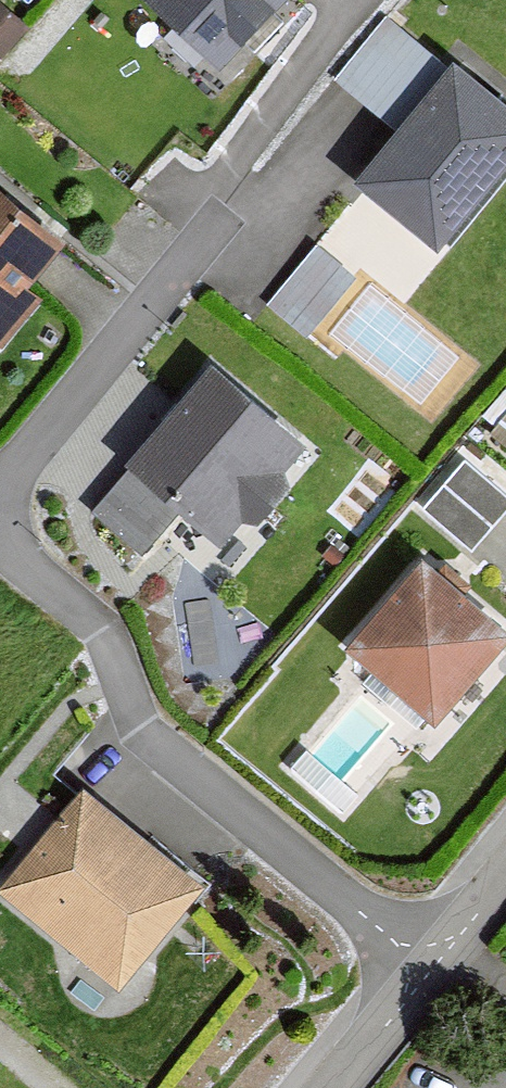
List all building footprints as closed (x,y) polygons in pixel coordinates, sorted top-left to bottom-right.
[(203,72),(276,0),(131,0),(203,72)] [(387,19),(332,87),(386,130),(343,184),(430,255),(505,161),(505,114),(387,19)] [(0,200),(0,349),(36,304),(19,290),(55,244),(0,200)] [(292,442),(202,370),(83,518),(132,557),(166,515),(207,548),(292,442)] [(463,465),(420,514),(467,555),(505,511),(505,502),(463,465)] [(499,637),(410,564),(340,650),(429,723),(499,637)] [(77,794),(0,886),(0,901),(112,993),(196,892),(77,794)]
